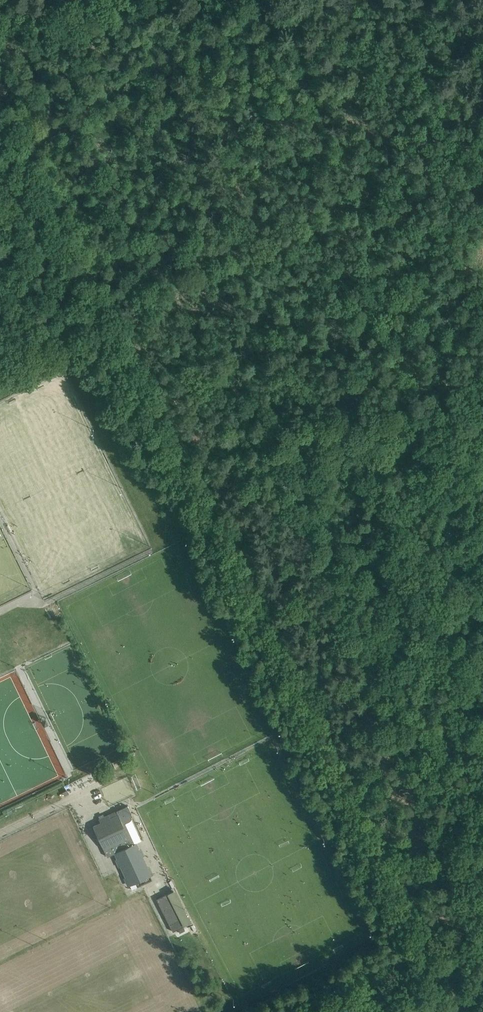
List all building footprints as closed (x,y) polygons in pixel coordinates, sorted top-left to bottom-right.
[(129,821),(131,820),(132,818),(132,816),(132,814),(128,805),(116,811),(118,814),(110,818),(109,814),(99,819),(101,822),(93,826),(107,857),(114,853),(117,859),(118,858),(122,866),(120,866),(125,877),(127,876),(130,884),(129,885),(129,886),(152,875),(150,875),(146,868),(148,867),(143,856),(141,857),(138,849),(139,848),(137,842),(135,843),(125,823),(129,821)] [(196,932),(171,880),(169,882),(172,888),(170,889),(172,892),(156,899),(162,911),(163,910),(167,918),(166,918),(172,932),(188,924),(189,927),(191,926),(193,932),(196,932)]
